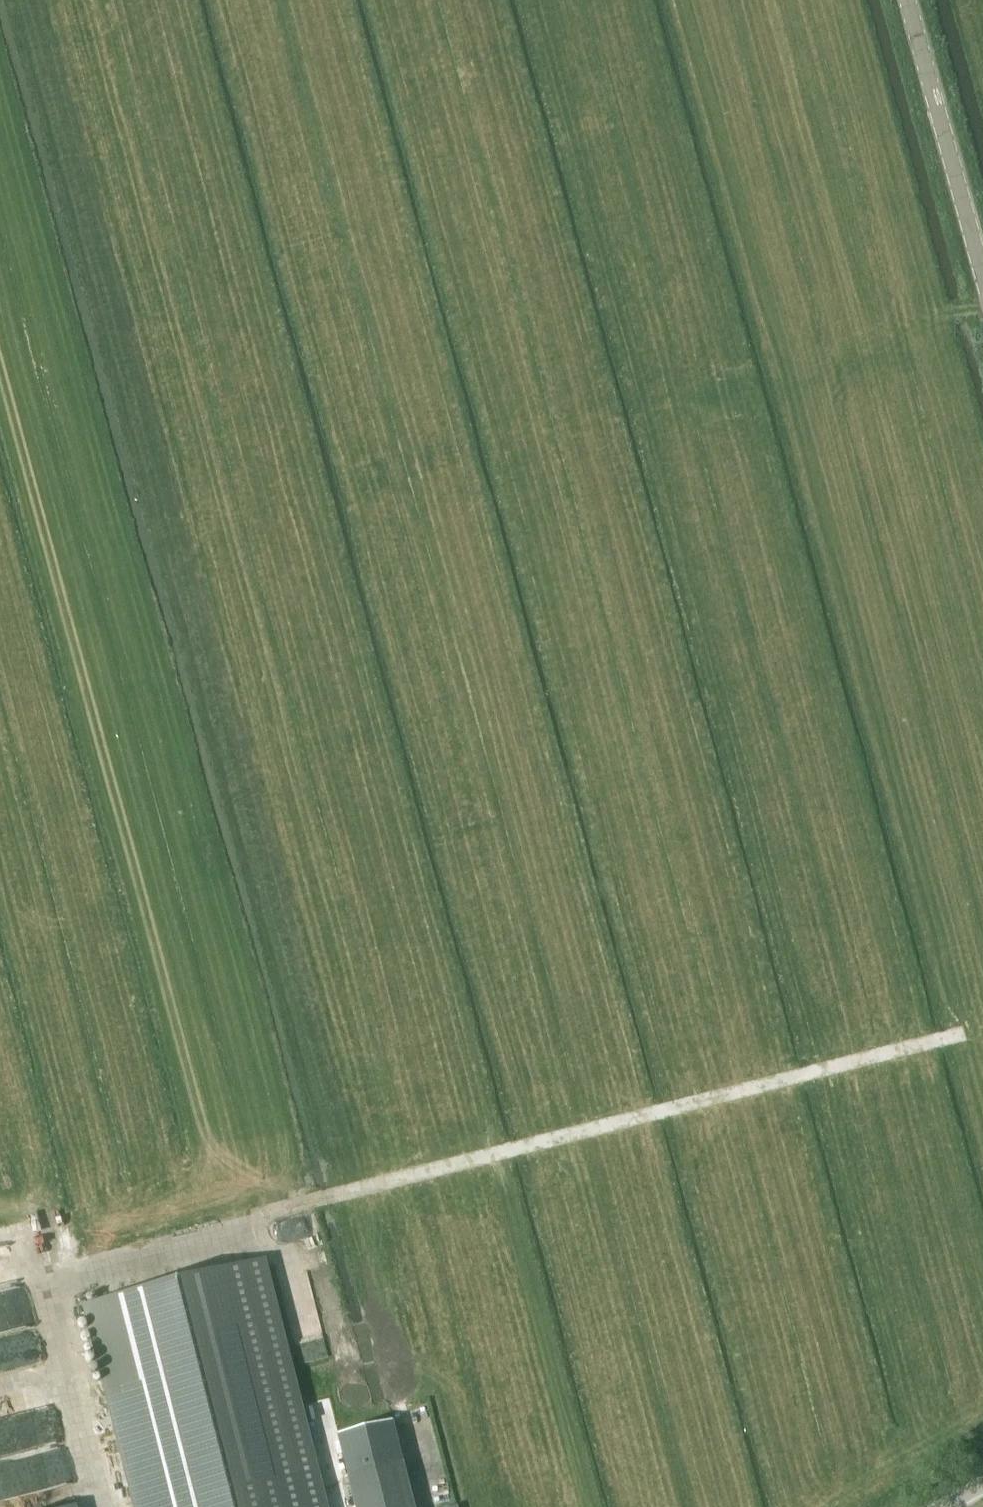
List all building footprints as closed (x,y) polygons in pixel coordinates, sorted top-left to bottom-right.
[(138,1506),(324,1506),(262,1261),(87,1305),(138,1506)] [(357,1506),(414,1506),(393,1421),(339,1435),(357,1506)]
